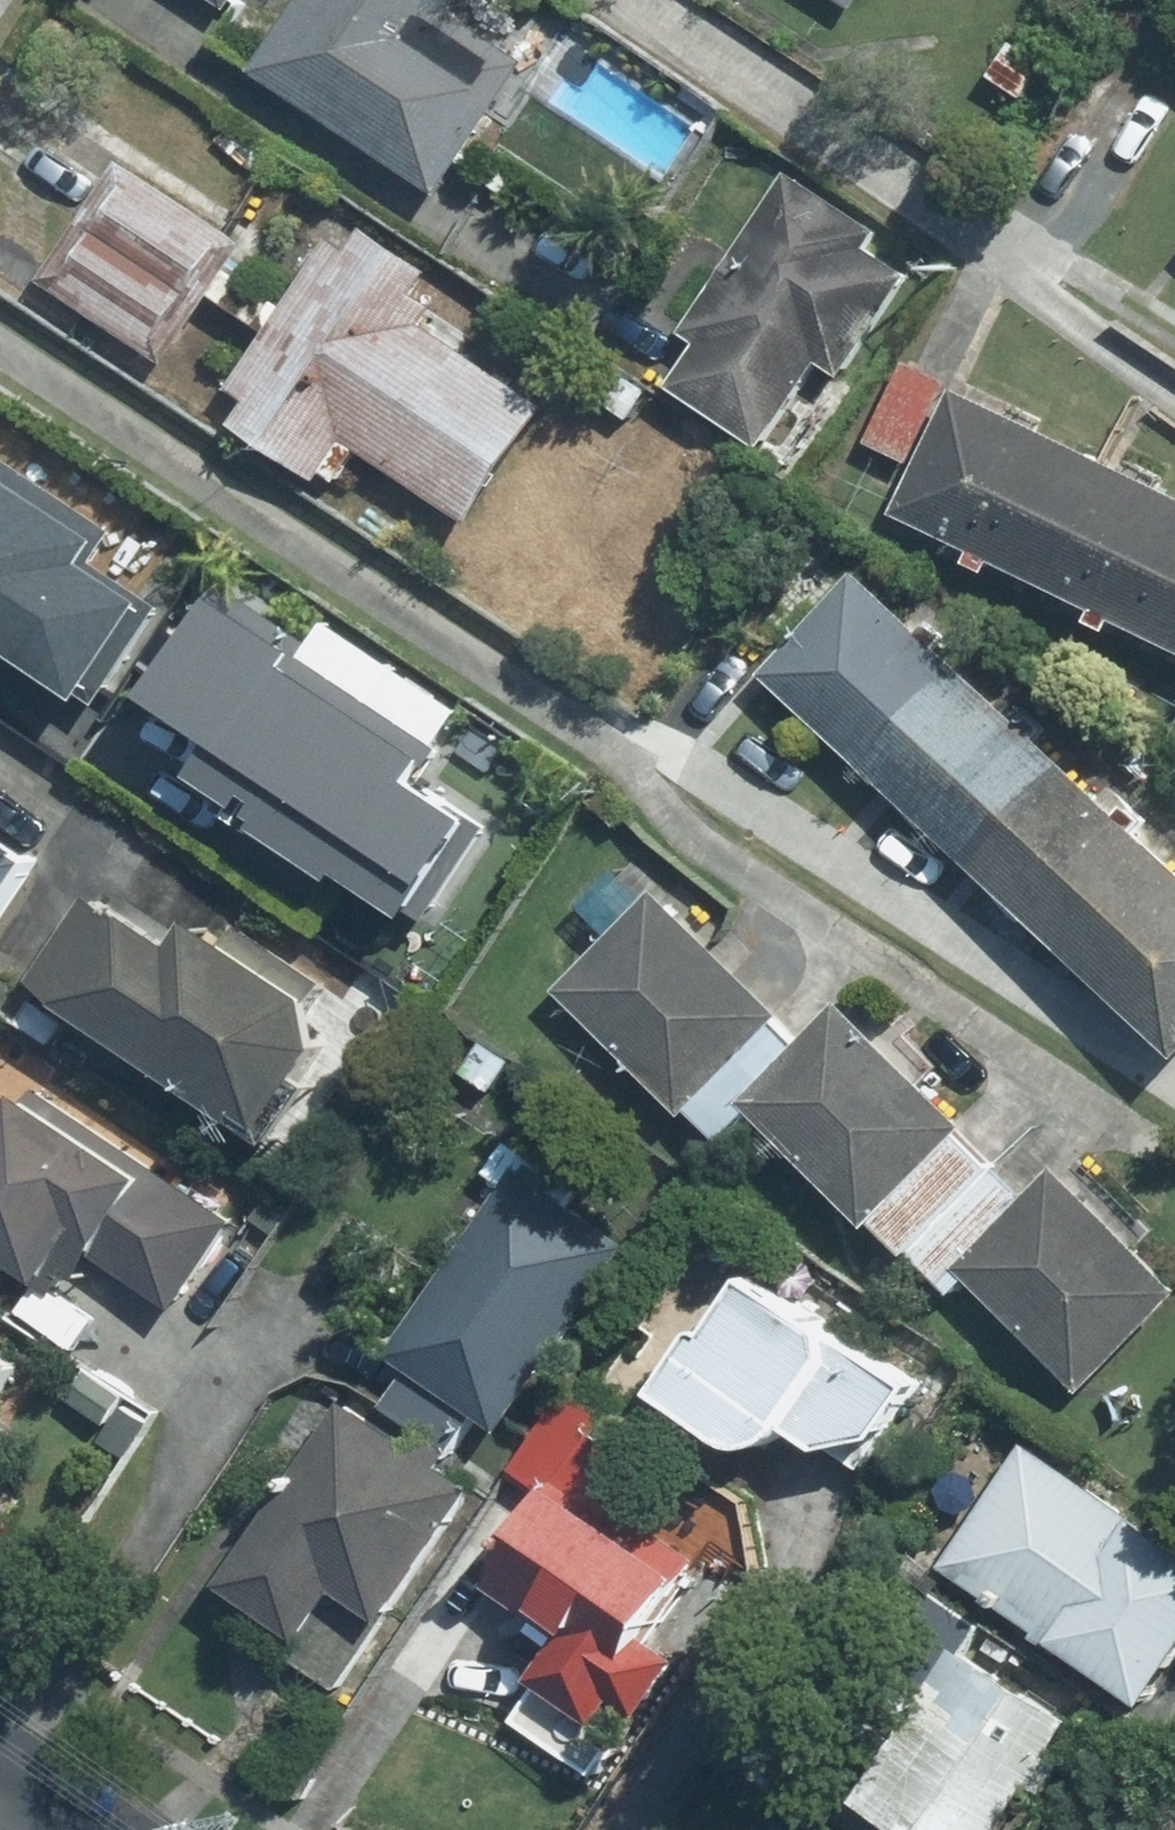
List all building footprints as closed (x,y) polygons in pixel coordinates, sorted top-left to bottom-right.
[(257,66),(437,186),(525,55),(449,5),(452,0),(301,0),(257,66)] [(1016,41),(995,73),(1025,91),(1044,59),(1016,41)] [(122,157),(43,276),(164,355),(241,238),(122,157)] [(791,172),(687,327),(703,338),(675,381),(763,440),(820,353),(842,368),(906,272),(868,246),(879,230),(791,172)] [(339,473),(360,441),(467,513),(543,400),(420,319),(431,303),(411,290),(427,263),(367,224),(349,249),(331,236),(233,383),(253,398),(238,419),(321,473),(325,466),(339,473)] [(907,360),(870,438),(908,457),(946,379),(907,360)] [(1009,550),(1042,565),(1098,447),(969,386),(912,505),(988,542),(983,555),(1002,564),(1009,550)] [(21,645),(49,638),(109,674),(162,587),(111,556),(132,522),(0,442),(0,631),(21,645)] [(1098,447),(1042,565),(1114,600),(1108,611),(1125,620),(1131,609),(1153,620),(1174,576),(1174,484),(1098,447)] [(1153,620),(1174,631),(1174,576),(1153,620)] [(790,674),(881,757),(969,660),(956,649),(965,638),(953,627),(942,638),(877,577),(790,674)] [(236,581),(171,685),(238,727),(216,762),(434,898),(497,797),(448,766),(459,747),(320,661),(333,641),(236,581)] [(1043,727),(969,660),(881,757),(995,861),(1083,762),(1057,738),(1066,730),(1052,717),(1043,727)] [(1106,962),(1174,886),(1174,846),(1159,832),(1167,823),(1151,808),(1144,817),(1083,762),(995,861),(1106,962)] [(28,857),(0,838),(0,899),(28,857)] [(722,1134),(753,1102),(805,1051),(772,1020),(780,1011),(653,888),(645,897),(615,868),(581,901),(612,932),(561,985),(687,1110),(693,1104),(722,1134)] [(1106,962),(1174,1025),(1174,886),(1106,962)] [(92,889),(33,977),(265,1131),(320,1049),(307,988),(315,975),(240,926),(229,942),(194,919),(176,945),(92,889)] [(912,1248),(996,1164),(959,1129),(964,1125),(846,1008),(805,1051),(753,1102),(871,1219),(877,1214),(912,1248)] [(512,1058),(482,1038),(461,1068),(490,1088),(512,1058)] [(36,1090),(29,1101),(20,1095),(0,1125),(0,1249),(50,1283),(64,1261),(76,1270),(91,1247),(175,1303),(232,1219),(36,1090)] [(478,1409),(501,1425),(625,1243),(565,1202),(576,1186),(509,1142),(488,1170),(507,1183),(392,1352),(412,1365),(387,1402),(426,1429),(453,1448),(478,1409)] [(912,1248),(953,1289),(970,1271),(1084,1382),(1174,1293),(1174,1289),(1054,1168),(1027,1195),(996,1164),(912,1248)] [(921,1381),(754,1272),(716,1329),(700,1332),(662,1391),(738,1441),(783,1431),(792,1418),(865,1465),(921,1381)] [(11,1364),(0,1357),(0,1381),(11,1364)] [(566,1393),(514,1471),(548,1493),(488,1585),(565,1635),(539,1672),(602,1714),(617,1691),(643,1710),(677,1660),(642,1638),(694,1560),(615,1507),(640,1469),(590,1436),(603,1417),(566,1393)] [(453,1448),(426,1429),(412,1447),(347,1403),(225,1580),(302,1634),(292,1650),(337,1681),(469,1486),(439,1466),(453,1448)] [(128,1456),(149,1421),(123,1404),(101,1440),(128,1456)] [(1174,1659),(1174,1545),(1027,1446),(950,1563),(1149,1698),(1174,1659)] [(917,1829),(997,1829),(1029,1780),(1045,1791),(1061,1764),(1046,1755),(1068,1720),(965,1651),(983,1625),(925,1588),(874,1666),(923,1697),(860,1793),(917,1829)]
